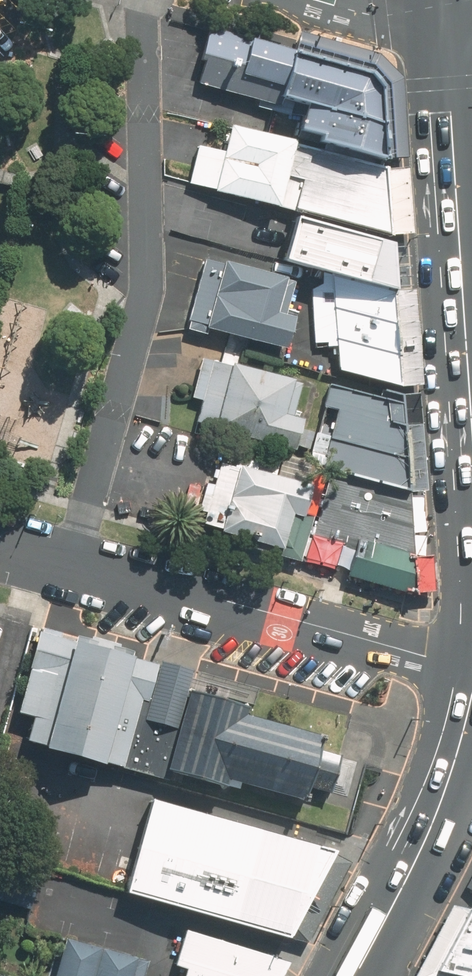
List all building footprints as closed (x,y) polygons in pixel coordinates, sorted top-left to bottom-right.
[(291,53),(206,31),(198,61),(202,62),(197,84),(276,107),(279,96),(291,53)] [(291,53),(279,96),(306,104),(299,129),(321,135),(319,142),(384,160),(382,125),(379,88),(368,74),(291,53)] [(195,144),(185,183),(389,235),(384,168),(230,128),(224,152),(195,144)] [(389,242),(295,218),(283,260),(392,289),(389,242)] [(291,281),(202,259),(186,321),(204,325),(203,328),(284,348),(292,317),(283,315),(291,281)] [(399,387),(393,292),(327,276),(330,305),(307,305),(309,346),(331,345),(333,370),(399,387)] [(296,382),(197,357),(187,397),(198,400),(193,421),(212,426),(211,430),(291,450),(299,419),(288,416),(296,382)] [(406,491),(400,403),(324,384),(319,405),(334,408),(325,437),(311,433),(303,464),(324,470),(406,491)] [(215,477),(207,475),(199,503),(207,506),(204,515),(223,520),(221,525),(283,542),(293,506),(304,509),(313,476),(242,457),(241,460),(221,454),(215,477)] [(406,491),(324,470),(300,562),(413,593),(406,491)] [(246,706),(185,689),(190,672),(35,630),(13,711),(30,716),(23,741),(161,779),(164,769),(224,785),(225,779),(302,800),(305,787),(327,793),(337,754),(316,748),(320,734),(244,714),(246,706)] [(149,798),(121,891),(286,933),(330,849),(149,798)] [(179,975),(263,975),(273,956),(181,929),(171,963),(182,966),(179,975)] [(142,955),(71,936),(60,975),(136,975),(142,955)]
